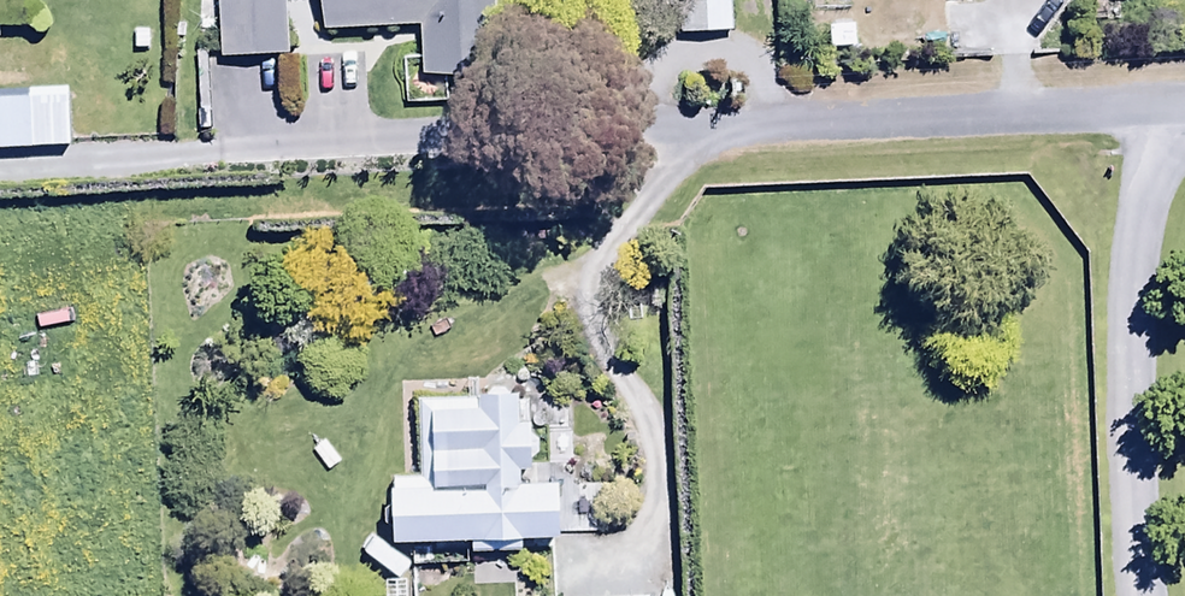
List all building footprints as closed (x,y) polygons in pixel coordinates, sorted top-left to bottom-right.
[(223,61),(288,58),(286,0),(221,0),(223,61)] [(324,33),(421,31),(422,81),(495,80),(493,0),(323,0),(324,33)] [(680,37),(731,37),(731,0),(680,0),(680,37)] [(35,154),(34,102),(0,103),(0,154),(35,154)] [(518,400),(418,403),(420,483),(390,484),(392,550),(469,547),(470,558),(522,556),(521,544),(558,543),(556,468),(531,469),(530,426),(519,426),(518,400)]
